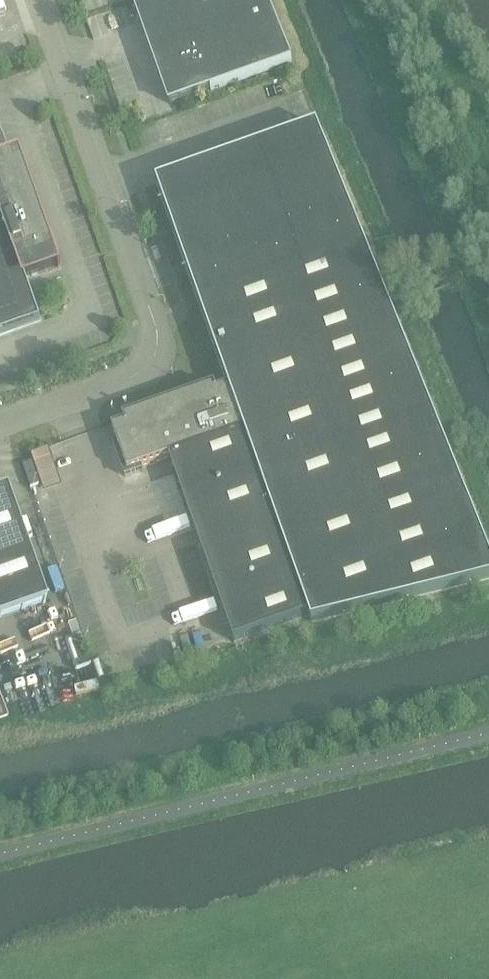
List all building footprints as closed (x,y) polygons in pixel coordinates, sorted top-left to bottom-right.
[(292,62),(267,0),(159,0),(134,9),(135,11),(145,7),(160,51),(152,54),(170,104),(210,90),(211,91),(292,62)] [(156,183),(229,388),(216,392),(215,387),(123,419),(125,425),(112,429),(117,444),(113,445),(113,447),(115,446),(126,477),(142,472),(142,473),(143,473),(142,468),(169,459),(234,642),(309,615),(312,623),(488,580),(488,553),(317,126),(156,183)] [(0,162),(0,337),(41,322),(26,280),(61,268),(21,155),(0,162)] [(45,603),(5,490),(0,492),(0,619),(45,603)]
